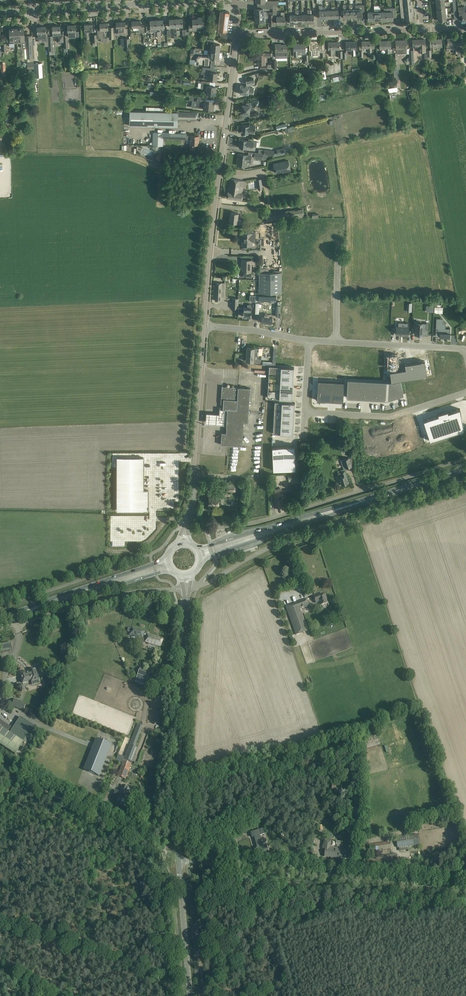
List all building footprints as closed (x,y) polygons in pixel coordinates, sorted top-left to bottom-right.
[(273,5),(265,5),(265,8),(273,8),(273,12),(268,12),(268,15),(269,15),(273,15),(273,11),(273,5)] [(355,5),(356,9),(356,17),(362,17),(362,12),(362,9),(364,9),(364,5),(355,5)] [(400,6),(401,13),(413,12),(413,9),(411,9),(411,7),(412,7),(412,5),(400,6)] [(465,20),(465,11),(465,9),(462,9),(462,7),(458,7),(458,10),(459,10),(459,18),(462,17),(462,20),(465,20)] [(229,12),(220,10),(219,21),(218,30),(220,30),(220,34),(221,34),(221,37),(226,38),(228,23),(230,12),(229,12)] [(277,17),(277,18),(277,23),(285,23),(285,18),(284,12),(281,12),(281,17),(277,17)] [(413,12),(401,13),(401,20),(406,20),(412,19),(412,14),(413,14),(413,12)] [(189,23),(189,28),(189,30),(197,30),(196,26),(203,25),(202,17),(198,17),(198,18),(192,19),(192,23),(189,23)] [(145,32),(144,29),(144,25),(141,25),(140,21),(132,21),(132,27),(138,27),(139,33),(139,35),(143,35),(143,37),(142,37),(142,39),(143,39),(143,42),(146,42),(146,36),(146,32),(145,32)] [(116,26),(114,26),(115,31),(117,30),(117,32),(121,32),(125,32),(125,28),(125,22),(116,22),(116,26)] [(100,23),(100,28),(100,30),(97,30),(98,39),(101,38),(101,41),(107,41),(107,38),(105,38),(104,30),(108,30),(108,28),(108,23),(100,23)] [(85,35),(83,35),(84,40),(89,40),(89,38),(89,35),(88,31),(93,31),(92,29),(92,24),(84,24),(84,29),(84,31),(85,31),(85,35)] [(76,25),(68,25),(68,30),(68,32),(68,37),(79,36),(79,31),(76,31),(76,30),(76,25)] [(37,27),(38,32),(38,33),(42,33),(42,37),(46,37),(46,33),(46,26),(37,27)] [(52,26),(53,31),(53,32),(53,36),(56,35),(57,42),(64,42),(63,34),(60,34),(60,32),(60,26),(52,26)] [(17,43),(17,28),(10,29),(10,34),(10,43),(9,43),(9,46),(14,46),(14,43),(17,43)] [(24,28),(17,28),(17,43),(21,42),(22,47),(22,48),(23,49),(24,49),(26,49),(25,42),(24,42),(24,36),(24,33),(24,28)] [(447,41),(446,41),(447,48),(450,48),(451,49),(454,49),(454,53),(458,53),(458,57),(462,57),(465,56),(464,49),(461,49),(458,49),(457,45),(460,45),(460,38),(447,39),(448,40),(447,40),(447,41)] [(212,44),(211,50),(219,51),(220,44),(213,44),(214,40),(208,39),(207,43),(212,44)] [(412,42),(412,43),(412,47),(419,46),(419,52),(426,52),(426,46),(425,46),(425,39),(412,40),(412,42)] [(442,46),(442,39),(430,39),(430,47),(442,46)] [(393,53),(394,59),(398,59),(398,55),(397,54),(399,53),(402,53),(406,53),(405,48),(407,48),(407,40),(396,40),(396,49),(396,53),(393,53)] [(372,48),(374,48),(374,41),(362,41),(362,48),(368,48),(368,52),(372,52),(372,48)] [(379,41),(380,46),(380,49),(386,49),(386,53),(393,53),(393,49),(391,49),(391,41),(379,41)] [(328,43),(328,48),(328,50),(329,50),(329,55),(333,54),(333,49),(339,49),(339,42),(328,43)] [(346,42),(346,47),(346,50),(351,50),(352,55),(355,55),(355,50),(357,50),(357,42),(346,42)] [(311,43),(311,48),(312,54),(313,54),(313,57),(318,57),(318,50),(322,50),(322,44),(317,44),(317,43),(311,43)] [(275,44),(275,49),(275,52),(276,52),(276,58),(279,58),(287,58),(287,45),(280,45),(280,44),(275,44)] [(293,44),(294,49),(294,51),(294,56),(298,56),(297,51),(305,51),(305,44),(298,44),(293,44)] [(210,57),(206,57),(199,56),(199,57),(197,57),(196,60),(190,59),(190,64),(197,65),(197,62),(198,62),(198,65),(215,66),(215,65),(215,63),(214,62),(211,61),(212,58),(215,58),(218,58),(219,51),(211,50),(211,51),(208,50),(208,54),(211,54),(210,57)] [(258,64),(263,64),(265,64),(265,57),(270,57),(270,53),(258,53),(258,58),(258,64)] [(211,68),(206,67),(203,67),(202,74),(203,74),(203,79),(216,80),(217,72),(210,71),(211,68)] [(253,78),(251,79),(246,80),(247,85),(241,85),(240,94),(248,95),(248,93),(253,94),(254,88),(249,87),(249,85),(255,83),(253,78)] [(198,83),(198,88),(201,88),(204,88),(204,91),(207,91),(206,93),(215,94),(216,86),(208,85),(209,81),(202,80),(201,83),(198,83)] [(196,107),(203,108),(213,109),(214,100),(203,99),(204,96),(197,95),(196,107)] [(253,101),(246,103),(246,105),(242,105),(241,113),(249,114),(250,110),(251,110),(253,109),(254,108),(254,107),(260,105),(258,100),(253,101)] [(178,112),(130,111),(129,125),(129,126),(178,127),(178,120),(178,112)] [(196,112),(178,112),(178,120),(187,120),(187,121),(191,122),(191,120),(196,120),(196,112)] [(249,126),(242,125),(241,133),(248,134),(248,131),(254,132),(255,125),(249,124),(249,126)] [(186,135),(186,134),(153,132),(153,145),(163,146),(163,138),(166,138),(166,139),(186,140),(186,135)] [(191,135),(186,135),(186,140),(191,140),(190,144),(190,148),(195,149),(195,144),(198,144),(199,135),(191,135)] [(246,148),(247,146),(253,147),(253,146),(256,147),(257,142),(254,141),(240,139),(239,147),(246,148)] [(237,165),(246,166),(247,160),(251,161),(251,155),(238,154),(237,165)] [(289,160),(273,164),(275,173),(284,171),(284,172),(291,171),(289,160)] [(241,184),(244,184),(244,181),(230,178),(227,197),(242,200),(243,193),(241,193),(241,190),(240,190),(241,184)] [(267,221),(303,217),(303,209),(266,213),(267,221)] [(238,213),(236,213),(231,212),(230,222),(237,223),(241,223),(241,219),(237,219),(238,213)] [(270,225),(271,238),(279,237),(278,224),(270,225)] [(242,245),(242,246),(252,246),(252,239),(255,239),(255,234),(252,234),(252,233),(242,233),(242,234),(242,239),(242,241),(242,245)] [(244,272),(244,276),(251,276),(251,272),(250,272),(250,268),(251,268),(252,261),(252,260),(242,260),(241,272),(244,272)] [(312,268),(312,271),(316,271),(316,276),(319,276),(319,277),(324,277),(324,276),(327,276),(327,269),(312,268)] [(275,272),(272,272),(259,272),(259,293),(282,293),(282,270),(275,270),(275,272)] [(216,282),(215,301),(221,301),(221,296),(224,296),(225,283),(216,282)] [(243,307),(243,316),(251,316),(251,317),(251,308),(251,304),(247,304),(247,308),(243,307)] [(261,315),(260,321),(271,323),(272,317),(261,315)] [(436,319),(435,336),(440,336),(440,338),(443,338),(443,337),(449,337),(450,337),(450,333),(450,329),(445,328),(446,324),(442,324),(443,319),(439,319),(436,319)] [(396,326),(395,334),(407,335),(408,323),(398,322),(397,326),(396,326)] [(415,322),(415,334),(422,334),(422,335),(428,335),(428,329),(426,329),(426,323),(423,323),(415,322)] [(247,347),(246,354),(258,355),(259,348),(255,348),(255,347),(247,347)] [(246,354),(246,361),(258,362),(261,362),(261,355),(258,355),(246,354)] [(389,356),(388,366),(397,366),(398,362),(396,362),(396,356),(389,356)] [(405,369),(390,371),(391,381),(426,376),(424,361),(404,364),(405,369)] [(269,369),(269,374),(293,375),(293,374),(294,374),(294,373),(294,367),(292,367),(279,366),(269,366),(269,369)] [(269,374),(268,382),(293,383),(293,381),(294,376),(293,376),(293,375),(269,374)] [(347,379),(346,397),(387,399),(403,395),(400,380),(393,381),(347,379)] [(318,380),(317,400),(343,401),(344,381),(318,380)] [(268,382),(268,389),(293,391),(293,389),(293,384),(293,383),(268,382)] [(250,388),(227,386),(222,386),(221,394),(223,394),(223,395),(221,395),(221,404),(223,404),(223,408),(223,409),(224,409),(223,410),(225,410),(225,418),(227,419),(226,433),(222,432),(221,445),(242,446),(244,422),(248,422),(250,388)] [(268,389),(267,398),(278,398),(291,399),(292,399),(292,397),(293,391),(268,389)] [(275,401),(274,409),(294,411),(294,409),(295,409),(295,402),(293,402),(290,402),(275,401)] [(211,412),(206,412),(206,422),(210,423),(224,424),(225,418),(225,410),(223,410),(224,409),(223,409),(223,408),(220,408),(219,413),(211,412)] [(274,409),(274,417),(294,418),(294,417),(295,411),(294,411),(274,409)] [(440,420),(425,425),(430,441),(464,430),(461,413),(450,417),(450,416),(449,415),(446,416),(439,418),(440,420)] [(274,417),(273,425),(293,426),(294,425),(294,419),(294,418),(274,417)] [(273,428),(273,433),(285,434),(293,434),(293,433),(294,427),(293,427),(293,426),(273,425),(273,428)] [(294,446),(272,447),(273,470),(295,469),(295,449),(294,446)] [(116,453),(116,505),(142,505),(142,499),(146,499),(146,485),(142,485),(142,453),(116,453)] [(349,457),(341,460),(342,464),(345,463),(346,468),(352,466),(351,466),(354,465),(353,457),(349,458),(349,457)] [(344,470),(338,473),(342,484),(348,482),(344,470)] [(288,473),(289,489),(300,488),(298,473),(288,473)] [(237,484),(227,483),(226,491),(237,492),(237,484)] [(275,492),(273,493),(275,499),(274,499),(276,507),(276,508),(279,507),(284,505),(283,502),(286,502),(287,500),(286,498),(285,497),(281,498),(280,496),(284,495),(282,491),(280,491),(280,488),(274,490),(275,492)] [(209,504),(219,504),(220,490),(214,489),(214,495),(209,494),(209,504)] [(313,597),(315,602),(316,603),(319,602),(320,606),(328,603),(325,595),(323,596),(322,594),(323,594),(313,597)] [(285,606),(296,635),(308,631),(300,609),(310,606),(307,598),(285,606)] [(132,628),(130,634),(146,639),(145,642),(148,643),(148,644),(160,648),(163,638),(148,634),(148,633),(132,628)] [(0,650),(0,657),(6,658),(9,647),(1,646),(0,650)] [(140,668),(138,674),(135,682),(145,686),(150,672),(140,668)] [(26,672),(20,674),(23,683),(29,682),(29,681),(31,681),(31,683),(39,681),(36,669),(34,670),(33,669),(32,669),(31,670),(30,671),(29,671),(29,673),(26,674),(26,672)] [(26,704),(22,703),(18,701),(15,700),(12,706),(23,710),(26,704)] [(29,734),(0,715),(0,745),(15,755),(16,754),(17,755),(20,750),(18,750),(29,734)] [(124,759),(132,762),(137,748),(135,747),(143,726),(138,724),(124,759)] [(97,741),(86,768),(100,774),(111,746),(97,741)] [(125,779),(132,763),(124,761),(123,763),(118,776),(125,779)] [(121,801),(127,804),(129,798),(126,797),(126,795),(128,795),(130,789),(123,786),(120,792),(115,791),(114,795),(122,798),(121,801)] [(256,849),(257,856),(268,853),(266,846),(264,846),(261,835),(264,834),(263,829),(251,833),(252,837),(254,837),(258,848),(256,848),(256,849)] [(398,848),(399,848),(399,851),(410,850),(409,846),(410,846),(410,849),(419,847),(418,837),(410,838),(409,835),(404,836),(405,839),(402,840),(402,838),(396,838),(398,848)] [(385,842),(370,844),(370,843),(367,843),(367,847),(369,847),(370,855),(374,854),(391,851),(389,839),(385,840),(385,842)] [(325,850),(325,856),(331,857),(331,858),(335,858),(335,857),(339,858),(340,851),(330,849),(331,841),(324,840),(323,849),(325,850)] [(303,847),(296,849),(297,856),(304,854),(303,847)] [(367,859),(369,869),(398,864),(397,854),(367,859)]
